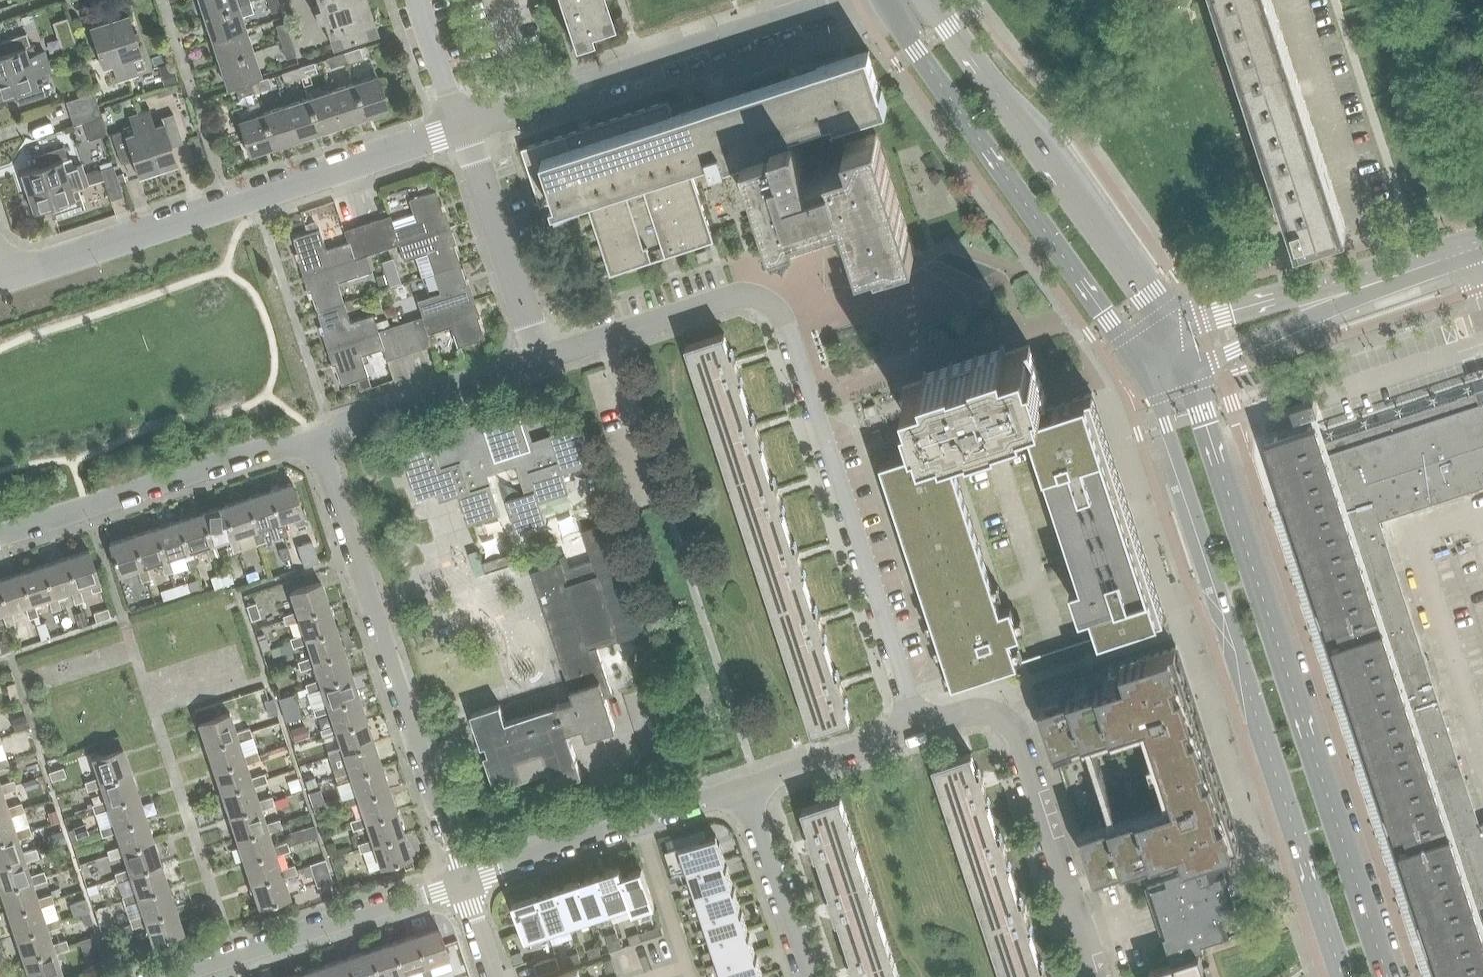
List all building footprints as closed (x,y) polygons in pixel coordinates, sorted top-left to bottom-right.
[(203,17),(249,2),(248,0),(197,0),(203,17)] [(269,13),(279,9),(276,0),(265,0),(269,13)] [(318,4),(312,6),(316,18),(322,16),(331,43),(375,28),(366,0),(317,0),(318,4)] [(573,32),(609,20),(603,0),(562,0),(573,32)] [(1295,244),(1346,227),(1272,0),(1215,0),(1295,244)] [(203,17),(210,40),(242,29),(238,17),(252,12),(249,2),(203,17)] [(125,14),(106,21),(125,78),(135,74),(130,59),(139,56),(125,14)] [(77,48),(67,17),(52,22),(63,53),(77,48)] [(115,81),(125,78),(106,21),(87,27),(101,69),(110,65),(115,81)] [(279,42),(289,39),(283,23),(274,26),(279,42)] [(242,29),(210,40),(218,63),(250,52),(242,29)] [(45,61),(42,52),(25,57),(23,49),(29,47),(24,34),(0,42),(0,77),(45,61)] [(289,39),(279,42),(284,58),(294,55),(289,39)] [(362,58),(359,48),(342,53),(345,63),(362,58)] [(665,98),(520,145),(539,203),(546,201),(548,200),(551,208),(582,197),(608,275),(651,261),(646,247),(643,248),(623,187),(640,181),(665,257),(713,241),(688,163),(708,157),(711,166),(724,161),(742,155),(767,146),(768,150),(772,149),(769,140),(789,133),(788,130),(831,116),(834,124),(886,107),(881,89),(879,90),(867,52),(869,52),(868,51),(671,115),(665,98)] [(258,76),(250,52),(218,63),(225,87),(258,76)] [(345,63),(342,53),(325,59),(329,69),(345,63)] [(0,77),(0,98),(12,94),(16,106),(45,96),(41,82),(35,85),(32,77),(49,71),(45,61),(0,77)] [(316,72),(313,62),(296,68),(299,77),(316,72)] [(299,77),(296,68),(280,73),(283,82),(299,77)] [(375,76),(351,84),(362,117),(386,109),(375,76)] [(267,77),(251,82),(254,93),(270,88),(267,77)] [(238,98),(254,93),(251,82),(234,88),(238,98)] [(339,125),(362,117),(351,84),(328,91),(339,125)] [(328,91),(305,99),(317,132),(339,125),(328,91)] [(97,104),(93,92),(65,101),(69,113),(97,104)] [(305,99),(283,106),(294,140),(317,132),(305,99)] [(258,100),(256,101),(271,148),(294,140),(283,106),(262,113),(258,100)] [(251,117),(237,121),(248,155),(271,148),(256,101),(247,104),(251,117)] [(69,113),(73,125),(73,126),(82,123),(101,117),(97,104),(69,113)] [(148,110),(137,114),(156,171),(174,165),(168,146),(181,142),(171,114),(158,118),(160,123),(152,125),(148,110)] [(156,171),(137,114),(127,117),(132,133),(124,136),(122,131),(110,135),(119,163),(131,160),(137,177),(156,171)] [(107,134),(101,117),(82,123),(88,140),(107,134)] [(767,146),(742,155),(771,241),(796,233),(794,226),(841,211),(859,264),(888,255),(890,259),(914,251),(876,134),(845,144),(847,156),(804,170),(792,132),(789,133),(769,140),(772,149),(768,150),(767,146)] [(19,174),(25,193),(83,173),(80,164),(63,169),(61,161),(66,159),(62,147),(34,156),(37,168),(19,174)] [(100,169),(112,165),(110,161),(99,165),(100,169)] [(122,195),(113,165),(100,169),(110,199),(122,195)] [(54,218),(83,208),(79,196),(73,197),(70,189),(87,184),(83,173),(25,193),(31,211),(50,205),(54,218)] [(366,223),(375,252),(397,244),(449,227),(443,210),(441,211),(434,191),(408,199),(414,220),(393,227),(389,215),(366,223)] [(304,225),(306,233),(316,229),(314,222),(304,225)] [(296,259),(301,275),(365,255),(375,252),(366,223),(342,230),(346,242),(325,249),(318,229),(291,238),(298,258),(296,259)] [(425,253),(432,273),(458,264),(452,244),(454,244),(449,227),(397,244),(402,260),(425,253)] [(309,291),(315,311),(342,302),(336,282),(370,271),(365,255),(301,275),(307,292),(309,291)] [(412,319),(472,300),(467,283),(465,284),(458,264),(432,273),(438,293),(416,300),(417,304),(408,307),(412,319)] [(386,278),(389,286),(400,282),(397,274),(386,278)] [(456,346),(482,338),(476,317),(478,317),(472,300),(412,319),(399,324),(408,352),(431,345),(427,333),(449,326),(456,346)] [(342,302),(315,311),(322,331),(320,332),(325,348),(388,327),(385,319),(374,322),(371,315),(349,322),(342,302)] [(399,324),(388,327),(325,348),(331,365),(333,364),(340,384),(356,379),(366,376),(359,355),(381,348),(385,360),(408,352),(399,324)] [(683,343),(704,407),(743,394),(722,330),(683,343)] [(926,447),(879,461),(951,683),(1017,662),(1017,661),(1009,637),(1020,633),(1010,605),(1000,609),(1000,608),(992,586),(946,444),(975,434),(974,431),(996,423),(998,427),(1027,417),(1081,580),(1070,584),(1079,613),(1090,609),(1098,634),(1099,636),(1164,614),(1091,393),(1042,409),(1039,400),(1046,398),(1028,344),(1005,352),(1003,345),(922,372),(924,379),(901,386),(919,440),(923,438),(926,447)] [(369,385),(366,376),(356,379),(359,389),(369,385)] [(765,459),(743,394),(704,407),(725,472),(765,459)] [(1296,416),(1318,408),(1315,398),(1292,406),(1296,416)] [(1437,417),(1462,492),(1482,485),(1482,402),(1437,417)] [(466,522),(471,520),(474,529),(497,522),(494,512),(497,512),(484,472),(514,462),(523,490),(503,497),(513,529),(544,518),(538,499),(566,490),(560,470),(590,460),(578,422),(548,432),(548,434),(529,440),(519,408),(430,437),(429,434),(398,445),(408,476),(427,470),(436,499),(457,493),(466,522)] [(1437,417),(1403,428),(1428,503),(1462,492),(1437,417)] [(1403,428),(1369,439),(1394,515),(1428,503),(1403,428)] [(1341,448),(1323,439),(1279,454),(1279,470),(1292,509),(1303,544),(1378,520),(1394,515),(1369,439),(1341,448)] [(725,472),(746,536),(786,523),(765,459),(725,472)] [(303,522),(300,513),(290,481),(266,489),(276,520),(281,519),(292,515),(295,525),(303,522)] [(286,533),(281,519),(276,520),(266,489),(243,496),(253,528),(258,526),(272,522),(277,536),(286,533)] [(263,540),(258,526),(253,528),(243,496),(220,504),(231,535),(236,534),(249,529),(254,543),(263,540)] [(220,504),(198,511),(208,543),(213,541),(227,537),(231,551),(240,548),(236,534),(231,535),(220,504)] [(198,511),(175,519),(185,550),(190,549),(204,544),(208,558),(218,555),(213,541),(208,543),(198,511)] [(175,519),(152,526),(162,558),(167,556),(181,552),(186,565),(195,563),(190,549),(185,550),(175,519)] [(559,560),(529,570),(558,658),(595,646),(646,630),(610,519),(579,529),(589,559),(561,568),(559,560)] [(1478,824),(1378,520),(1303,544),(1331,629),(1337,627),(1342,643),(1336,644),(1398,833),(1399,833),(1399,834),(1404,832),(1409,848),(1404,849),(1416,884),(1429,923),(1436,920),(1482,905),(1482,838),(1478,824)] [(807,587),(786,523),(746,536),(768,600),(807,587)] [(152,526),(129,534),(139,565),(144,564),(158,559),(163,573),(172,570),(167,556),(162,558),(152,526)] [(149,577),(144,564),(139,565),(129,534),(106,542),(116,573),(136,566),(140,580),(149,577)] [(311,541),(297,546),(299,555),(301,554),(303,562),(316,558),(311,541)] [(291,558),(287,547),(278,550),(282,561),(291,558)] [(99,589),(96,579),(86,548),(63,556),(73,586),(77,585),(88,581),(92,592),(99,589)] [(481,562),(484,571),(514,561),(511,552),(481,562)] [(81,599),(77,585),(73,586),(63,556),(40,563),(50,594),(54,592),(68,588),(72,602),(81,599)] [(59,606),(54,592),(50,594),(40,563),(18,571),(28,601),(31,600),(45,595),(50,609),(59,606)] [(31,600),(28,601),(18,571),(0,576),(0,594),(5,608),(9,607),(22,603),(27,617),(32,615),(36,614),(31,600)] [(221,576),(224,585),(233,582),(230,573),(221,576)] [(210,577),(214,590),(224,586),(224,585),(221,576),(220,574),(210,577)] [(287,590),(293,608),(295,612),(325,602),(318,580),(287,590)] [(176,596),(189,592),(186,582),(173,587),(176,596)] [(162,600),(176,596),(173,587),(159,591),(162,600)] [(789,665),(828,652),(807,587),(768,600),(789,665)] [(9,607),(5,608),(0,594),(0,611),(4,624),(13,621),(9,607)] [(333,625),(325,602),(295,612),(293,608),(279,613),(282,622),(296,617),(301,631),(302,635),(333,625)] [(246,606),(251,620),(260,617),(255,603),(246,606)] [(107,608),(93,613),(96,622),(110,617),(107,608)] [(78,627),(86,624),(82,611),(74,614),(78,627)] [(36,614),(32,615),(40,640),(49,637),(44,622),(39,624),(36,614)] [(340,648),(333,625),(302,635),(301,631),(287,636),(289,642),(290,645),(304,640),(308,654),(310,658),(340,648)] [(257,640),(261,652),(269,650),(266,638),(257,640)] [(9,650),(5,640),(0,642),(0,653),(9,650)] [(282,654),(292,651),(290,645),(289,642),(279,646),(282,654)] [(493,784),(523,775),(547,766),(552,782),(582,772),(574,745),(569,732),(581,728),(584,739),(613,729),(602,698),(611,695),(595,646),(558,658),(571,701),(556,707),(554,702),(504,719),(498,701),(469,710),(479,742),(484,740),(487,750),(482,751),(493,784)] [(1184,860),(1239,842),(1175,647),(1034,693),(1038,704),(1053,749),(1079,831),(1094,875),(1180,847),(1184,860)] [(311,663),(316,677),(317,681),(348,671),(340,648),(310,658),(308,654),(294,659),(297,668),(311,663)] [(850,716),(828,652),(789,665),(810,729),(850,716)] [(355,694),(348,671),(317,681),(316,677),(302,681),(305,690),(319,686),(323,700),(325,704),(355,694)] [(19,697),(14,682),(5,685),(10,700),(19,697)] [(278,698),(285,721),(300,717),(293,694),(278,698)] [(363,716),(355,694),(325,704),(323,700),(309,704),(312,713),(326,708),(331,722),(332,726),(363,716)] [(277,713),(272,699),(264,701),(268,716),(277,713)] [(195,720),(203,745),(233,735),(232,730),(225,711),(195,720)] [(27,727),(23,714),(13,718),(17,730),(27,727)] [(370,739),(363,716),(332,726),(331,722),(317,727),(320,736),(334,731),(338,745),(340,749),(370,739)] [(248,724),(232,730),(233,735),(203,745),(211,767),(241,757),(240,752),(235,738),(250,733),(248,724)] [(290,729),(294,741),(305,737),(301,725),(290,729)] [(120,746),(117,736),(97,743),(100,752),(120,746)] [(378,762),(370,739),(340,749),(338,745),(324,750),(327,759),(341,754),(346,768),(347,772),(378,762)] [(83,784),(128,769),(120,746),(100,752),(89,756),(95,774),(81,779),(83,784)] [(255,747),(240,752),(241,757),(211,767),(218,790),(249,780),(247,775),(243,761),(258,756),(255,747)] [(931,763),(952,827),(991,814),(970,750),(931,763)] [(385,785),(378,762),(347,772),(346,768),(332,773),(335,782),(349,777),(353,791),(355,795),(385,785)] [(63,767),(48,772),(51,781),(66,776),(63,767)] [(91,807),(135,792),(128,769),(83,784),(84,787),(98,783),(103,797),(89,802),(91,807)] [(262,770),(247,775),(249,780),(218,790),(226,813),(256,803),(255,798),(250,783),(265,779),(262,770)] [(12,781),(11,776),(0,779),(0,785),(12,781)] [(304,780),(307,789),(317,785),(314,777),(304,780)] [(35,778),(22,782),(25,790),(37,786),(35,778)] [(301,789),(297,778),(287,782),(291,793),(301,789)] [(14,785),(12,781),(0,785),(0,790),(14,785)] [(393,808),(385,785),(355,795),(353,791),(339,795),(342,804),(356,800),(361,814),(362,818),(393,808)] [(308,793),(314,812),(326,808),(320,789),(308,793)] [(20,804),(18,799),(4,804),(0,792),(0,811),(20,804)] [(98,830),(143,815),(135,792),(91,807),(92,810),(106,806),(111,820),(96,824),(98,830)] [(270,793),(255,798),(256,803),(226,813),(233,836),(264,826),(262,821),(258,807),(272,802),(270,793)] [(800,806),(821,871),(859,858),(838,793),(800,806)] [(282,797),(273,800),(274,806),(284,802),(282,797)] [(27,827),(26,823),(12,827),(7,813),(21,808),(20,804),(0,811),(0,836),(27,827)] [(362,818),(361,814),(347,818),(350,827),(364,823),(368,836),(370,840),(400,830),(393,808),(362,818)] [(47,825),(59,821),(55,810),(43,814),(47,825)] [(952,827),(973,892),(1012,879),(991,814),(952,827)] [(143,815),(98,830),(99,832),(113,828),(118,842),(104,847),(106,852),(150,838),(143,815)] [(233,836),(241,859),(271,849),(270,844),(265,829),(279,825),(276,816),(262,821),(264,826),(233,836)] [(72,827),(76,838),(88,834),(84,823),(72,827)] [(290,833),(293,844),(316,836),(312,826),(290,833)] [(35,850),(33,845),(20,850),(15,835),(28,831),(27,827),(0,836),(0,861),(35,850)] [(65,842),(61,830),(51,833),(55,846),(65,842)] [(378,865),(408,855),(400,830),(370,840),(368,836),(354,841),(357,850),(359,849),(365,867),(377,863),(378,865)] [(725,860),(716,835),(680,847),(689,872),(723,860),(725,860)] [(113,875),(158,860),(150,838),(106,852),(107,856),(121,851),(125,865),(112,870),(113,875)] [(284,839),(270,844),(271,849),(241,859),(248,882),(279,872),(277,866),(273,852),(287,848),(284,839)] [(42,872),(41,868),(27,872),(22,858),(36,854),(35,850),(0,861),(0,886),(42,872)] [(47,858),(44,851),(37,854),(40,861),(47,858)] [(343,855),(332,858),(335,866),(345,863),(343,855)] [(821,871),(842,935),(881,922),(859,858),(821,871)] [(1164,879),(1146,884),(1170,959),(1203,949),(1201,943),(1242,929),(1226,881),(1223,882),(1215,858),(1194,865),(1163,875),(1164,879)] [(121,898),(165,883),(158,860),(113,875),(115,879),(120,877),(124,890),(119,892),(121,898)] [(725,866),(723,860),(689,872),(696,895),(731,883),(732,883),(726,866),(725,866)] [(292,861),(277,866),(279,872),(248,882),(256,905),(287,895),(280,875),(295,870),(292,861)] [(302,871),(304,878),(313,875),(309,865),(296,869),(297,873),(302,871)] [(617,867),(597,874),(610,912),(629,906),(630,906),(617,867)] [(632,914),(654,907),(641,868),(622,875),(619,867),(617,867),(630,906),(629,906),(632,914)] [(42,872),(0,886),(0,891),(6,910),(50,895),(48,890),(34,895),(30,881),(44,876),(42,872)] [(576,881),(589,919),(610,912),(597,874),(576,881)] [(679,874),(669,877),(671,882),(681,879),(679,874)] [(1012,879),(973,892),(994,956),(1033,944),(1012,879)] [(576,881),(556,888),(568,926),(589,919),(576,881)] [(165,883),(121,898),(122,901),(136,897),(140,911),(127,915),(128,920),(173,906),(165,883)] [(733,889),(731,883),(696,895),(704,918),(738,906),(739,906),(734,889),(733,889)] [(86,887),(88,895),(97,892),(95,884),(86,887)] [(57,888),(50,890),(52,898),(59,896),(57,888)] [(535,894),(548,933),(568,926),(556,888),(535,894)] [(535,894),(512,902),(526,945),(549,937),(548,933),(535,894)] [(51,900),(50,895),(6,910),(14,933),(57,918),(56,913),(42,918),(37,904),(51,900)] [(1436,920),(1441,935),(1446,949),(1482,937),(1482,905),(1436,920)] [(180,929),(173,906),(128,920),(130,924),(143,920),(150,939),(180,929)] [(740,912),(738,906),(704,918),(711,940),(746,929),(747,929),(741,912),(740,912)] [(88,911),(80,914),(84,926),(92,923),(88,911)] [(14,933),(21,955),(65,941),(63,936),(49,941),(45,927),(59,922),(57,918),(14,933)] [(881,922),(842,935),(856,976),(899,976),(881,922)] [(133,935),(130,924),(123,926),(126,937),(133,935)] [(427,976),(429,976),(432,976),(427,962),(446,956),(436,926),(412,934),(427,976)] [(748,935),(746,929),(711,940),(719,963),(753,952),(754,951),(749,934),(748,935)] [(641,940),(639,933),(638,932),(627,936),(630,944),(641,940)] [(643,932),(639,933),(641,940),(650,937),(643,932)] [(412,934),(390,941),(402,976),(407,976),(405,969),(418,965),(422,976),(427,976),(412,934)] [(96,935),(78,941),(83,954),(100,948),(96,935)] [(1446,949),(1455,976),(1482,976),(1482,937),(1446,949)] [(610,951),(621,947),(618,939),(607,943),(610,951)] [(65,941),(21,955),(28,976),(35,976),(59,969),(53,950),(66,945),(65,941)] [(390,941),(367,949),(376,976),(383,976),(395,973),(397,976),(402,976),(390,941)] [(1033,944),(994,956),(1001,976),(1044,976),(1033,944)] [(589,958),(600,954),(598,946),(586,950),(589,958)] [(367,949),(344,956),(351,976),(376,976),(367,949)] [(753,952),(719,963),(724,976),(753,976),(761,975),(762,974),(756,957),(755,958),(753,952)] [(569,965),(580,961),(577,953),(566,957),(569,965)] [(1199,954),(1149,970),(1152,976),(1206,976),(1199,954)] [(344,956),(321,964),(326,976),(351,976),(344,956)] [(559,968),(556,956),(533,964),(537,975),(559,968)] [(602,960),(606,972),(615,969),(610,957),(602,960)] [(321,964),(299,971),(301,976),(326,976),(321,964)] [(577,968),(551,976),(580,976),(577,968)]
